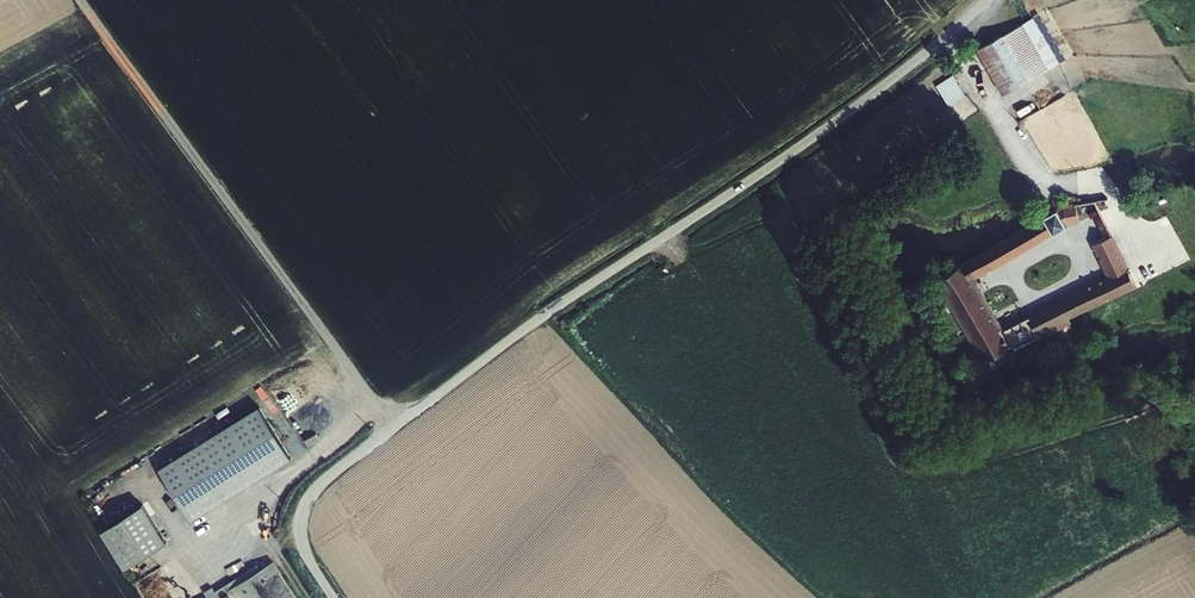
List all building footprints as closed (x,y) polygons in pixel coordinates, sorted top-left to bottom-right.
[(984,54),(1000,84),(1040,62),(1052,55),(1036,22),(984,54)] [(1040,62),(1000,84),(1009,99),(1048,76),(1040,62)] [(959,89),(948,96),(952,104),(969,94),(964,86),(959,89)] [(1050,207),(1021,225),(935,274),(984,357),(1012,343),(1015,348),(1038,335),(1040,338),(1055,331),(1060,340),(1078,330),(1075,325),(1090,317),(1090,315),(1099,311),(1102,309),(1103,307),(1104,304),(1104,301),(1137,284),(1108,226),(1090,236),(1083,240),(1101,277),(1003,328),(997,319),(995,320),(970,277),(1058,223),(1069,217),(1068,215),(1076,210),(1095,199),(1094,196),(1092,194),(1090,194),(1067,199),(1057,203),(1050,207)] [(1095,199),(1076,210),(1090,236),(1108,226),(1095,199)] [(290,459),(257,408),(160,469),(193,520),(290,459)] [(167,542),(144,505),(102,531),(126,568),(167,542)] [(234,594),(237,597),(301,597),(279,565),(234,594)]
